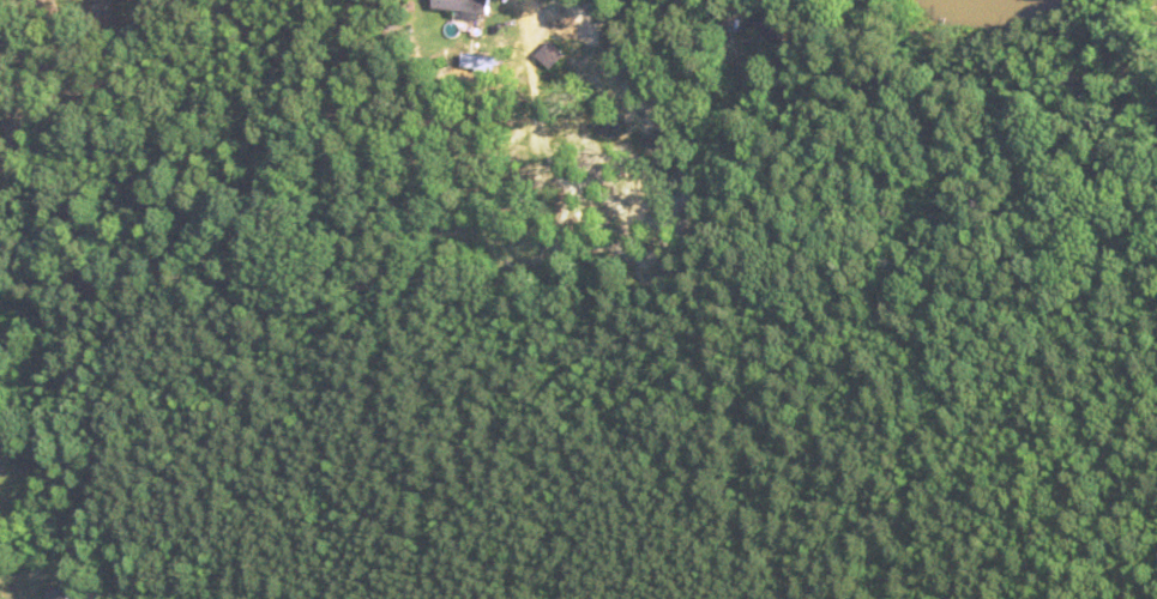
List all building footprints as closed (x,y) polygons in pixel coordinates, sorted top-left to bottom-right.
[(431,9),(488,14),(489,0),(432,0),(431,9)]
